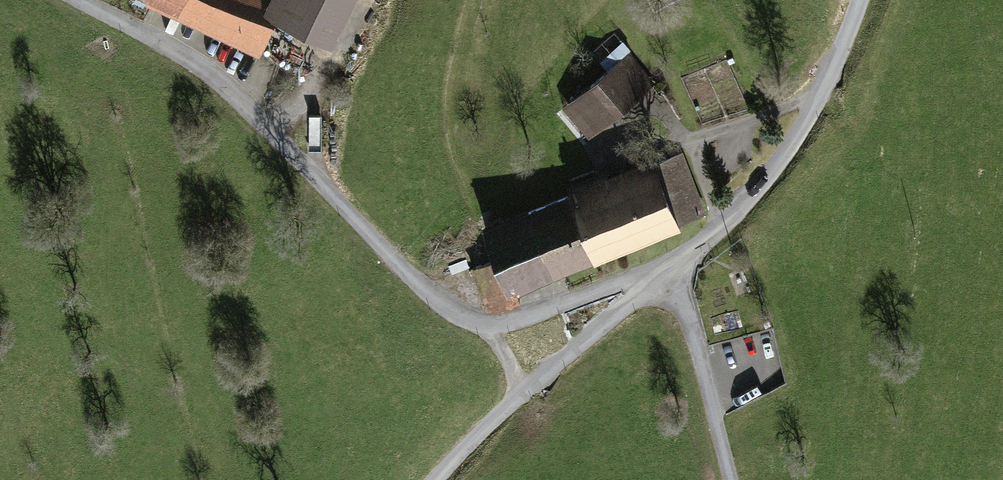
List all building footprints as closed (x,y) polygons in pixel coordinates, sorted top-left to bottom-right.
[(260,56),(283,11),(289,0),(149,0),(159,4),(260,56)] [(283,11),(330,39),(350,0),(289,0),(283,11)] [(629,51),(564,105),(591,138),(656,85),(629,51)] [(573,195),(596,251),(701,210),(679,153),(573,195)] [(538,240),(550,269),(596,251),(573,195),(528,212),(538,240)] [(496,258),(538,240),(528,212),(484,229),(496,258)] [(538,240),(496,258),(475,266),(492,309),(516,300),(510,284),(550,269),(538,240)]
